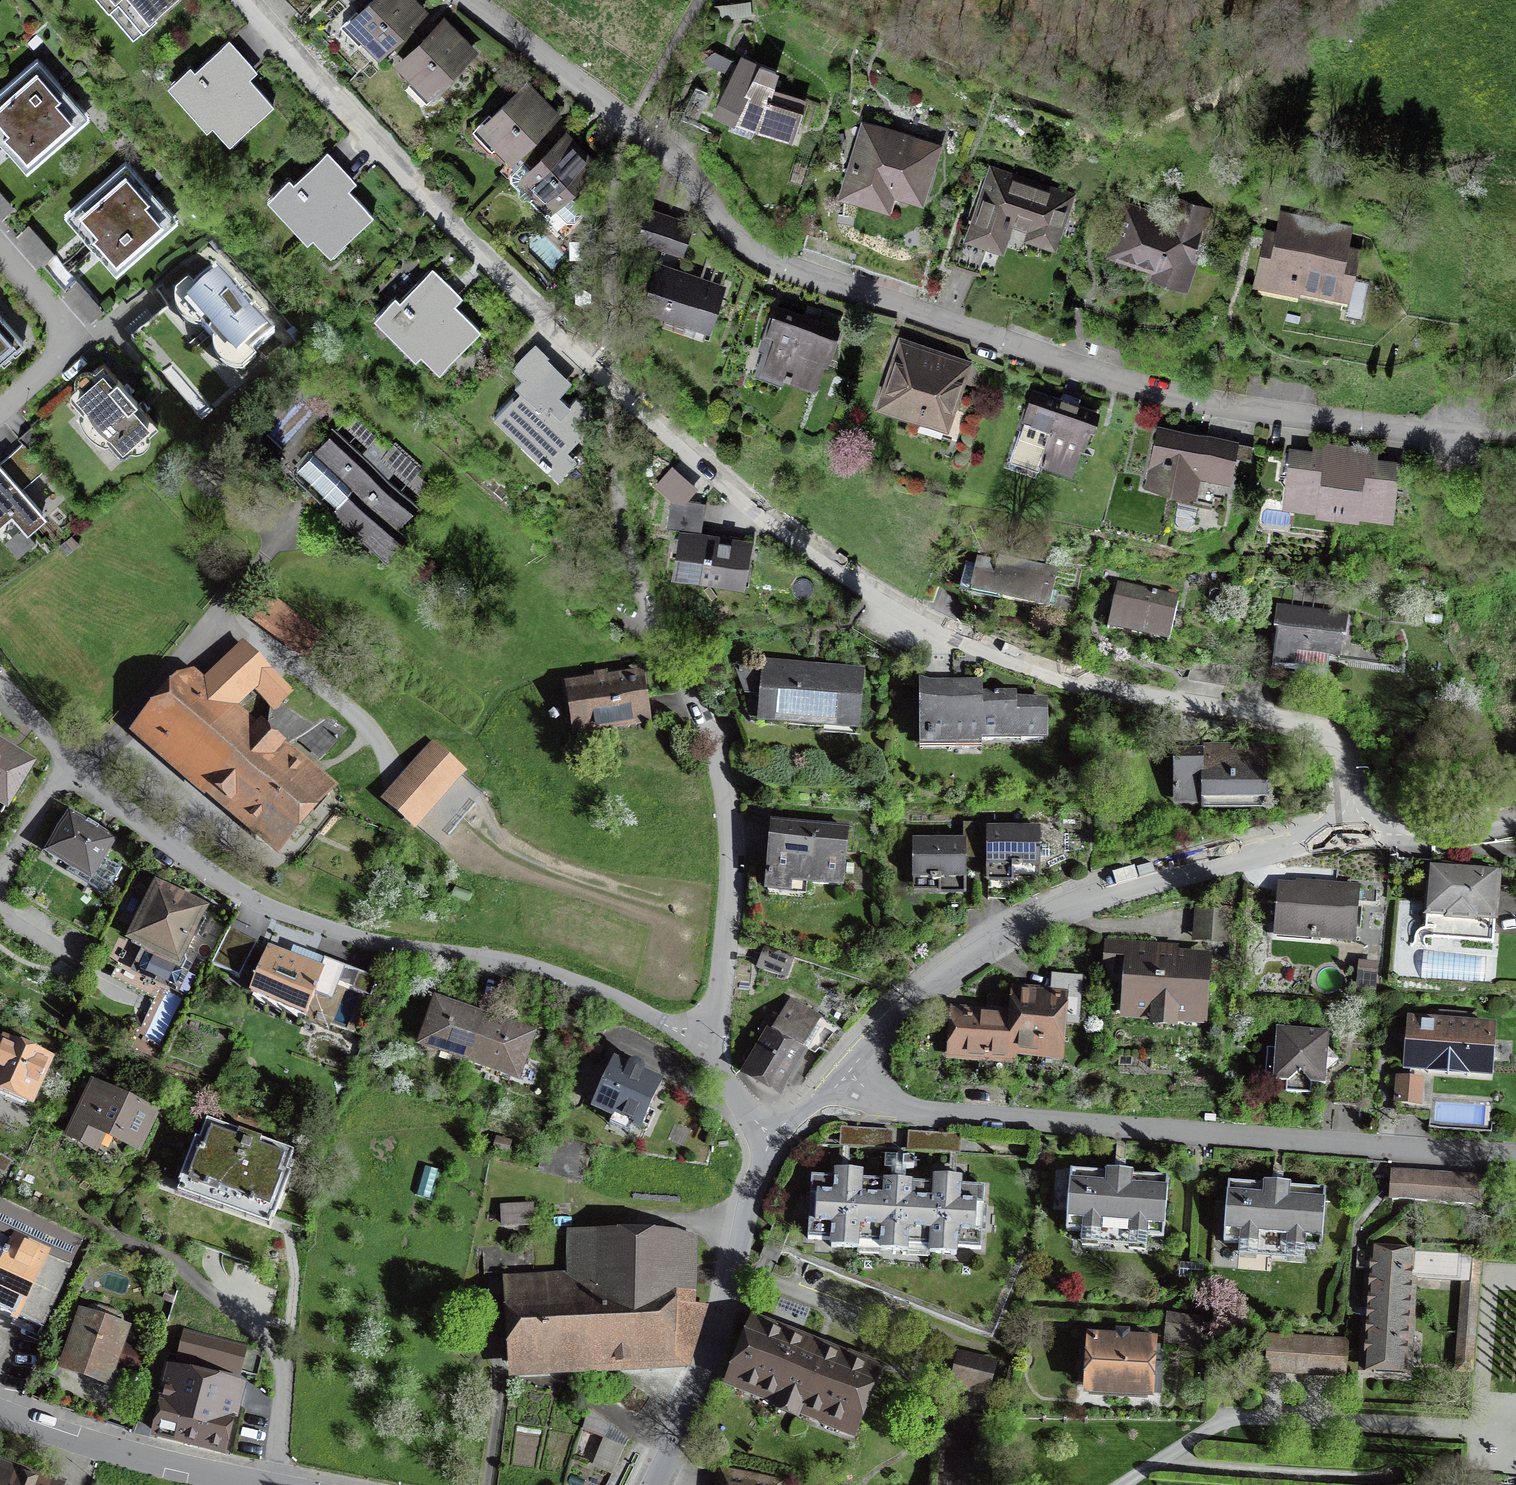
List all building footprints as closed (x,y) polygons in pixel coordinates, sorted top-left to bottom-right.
[(144,25),(173,0),(122,0),(144,25)] [(412,0),(373,0),(344,28),(359,44),(375,59),(391,43),(404,30),(423,11),(412,0)] [(750,14),(749,3),(738,4),(739,15),(750,14)] [(739,15),(738,4),(716,6),(722,16),(739,15)] [(405,58),(396,67),(429,99),(475,53),(442,21),(418,44),(405,58)] [(404,30),(391,43),(405,58),(418,44),(404,30)] [(183,89),(207,117),(211,114),(233,139),(273,105),(238,67),(247,60),(229,40),(195,70),(199,74),(183,89)] [(726,71),(731,61),(713,52),(703,59),(726,71)] [(735,119),(731,130),(752,138),(758,121),(793,132),(803,100),(770,90),(776,72),(742,57),(738,65),(731,61),(726,71),(733,75),(715,110),(735,119)] [(39,60),(0,93),(0,121),(8,130),(0,136),(0,141),(4,145),(26,171),(78,125),(57,101),(67,92),(39,60)] [(525,84),(485,124),(496,136),(495,137),(498,141),(513,157),(518,152),(532,139),(537,133),(532,128),(538,122),(549,122),(556,115),(525,84)] [(496,136),(485,124),(476,133),(491,148),(498,141),(495,137),(496,136)] [(865,125),(844,194),(862,199),(873,203),(874,203),(879,187),(920,199),(936,147),(898,135),(896,142),(887,139),(889,132),(865,125)] [(898,135),(889,132),(887,139),(896,142),(898,135)] [(539,146),(511,173),(510,180),(518,187),(518,195),(522,199),(530,199),(545,215),(552,208),(566,222),(574,220),(581,214),(582,207),(568,192),(595,166),(564,135),(558,141),(557,153),(551,158),(539,146)] [(532,139),(518,152),(525,159),(539,146),(532,139)] [(11,154),(4,145),(0,149),(0,164),(11,154)] [(282,201),(308,229),(311,226),(334,251),(373,215),(337,179),(345,171),(327,151),(294,182),(298,186),(282,201)] [(146,203),(156,195),(127,162),(75,208),(96,232),(87,241),(88,242),(93,248),(115,273),(168,228),(146,203)] [(1069,197),(993,171),(974,226),(1004,236),(1010,219),(1034,227),(1031,237),(1053,244),(1069,197)] [(2,217),(14,208),(0,192),(0,215),(2,217)] [(804,248),(920,288),(926,270),(875,252),(887,217),(870,212),(873,203),(862,199),(860,207),(855,206),(852,216),(868,222),(859,249),(809,232),(804,248)] [(1182,203),(1174,228),(1162,224),(1160,229),(1150,226),(1149,222),(1126,214),(1115,247),(1127,251),(1126,254),(1137,258),(1137,260),(1160,268),(1158,273),(1184,282),(1193,257),(1189,249),(1194,234),(1202,231),(1208,212),(1182,203)] [(650,210),(643,233),(644,234),(642,239),(656,244),(666,216),(650,210)] [(1296,280),(1345,290),(1354,250),(1342,248),(1346,228),(1285,215),(1281,235),(1272,233),(1270,234),(1270,237),(1274,237),(1273,245),(1269,245),(1267,248),(1260,283),(1294,290),(1296,280)] [(678,252),(688,224),(666,216),(656,244),(678,252)] [(16,233),(91,319),(103,310),(75,278),(100,256),(93,248),(69,269),(63,263),(88,242),(87,241),(80,233),(55,255),(27,223),(16,233)] [(979,273),(990,242),(961,232),(951,263),(979,273)] [(390,320),(416,347),(420,343),(443,367),(480,329),(444,293),(451,286),(432,267),(400,299),(405,304),(390,320)] [(208,333),(246,301),(239,293),(232,285),(217,268),(194,288),(179,300),(202,326),(208,333)] [(658,273),(646,307),(666,314),(664,318),(706,332),(704,337),(709,339),(716,319),(710,317),(721,287),(678,272),(673,273),(670,277),(658,273)] [(237,281),(232,285),(239,293),(244,290),(237,281)] [(179,300),(194,288),(189,282),(175,294),(175,298),(177,311),(181,318),(192,326),(200,328),(202,326),(179,300)] [(252,308),(246,301),(208,333),(214,341),(237,366),(251,354),(274,334),(259,316),(252,308)] [(256,304),(252,308),(259,316),(264,312),(256,304)] [(777,306),(769,332),(776,335),(766,364),(785,371),(784,375),(814,385),(822,360),(825,362),(837,326),(813,318),(815,312),(801,307),(799,313),(777,306)] [(0,315),(0,362),(23,341),(0,315)] [(256,359),(251,354),(237,366),(214,341),(213,346),(215,354),(219,362),(226,367),(234,371),(243,371),(256,359)] [(903,342),(881,403),(921,417),(917,428),(956,441),(965,417),(950,412),(967,363),(944,356),(943,359),(931,355),(933,352),(903,342)] [(109,442),(117,451),(122,454),(127,453),(130,449),(150,433),(158,425),(145,411),(138,402),(130,393),(123,384),(103,362),(95,370),(76,387),(73,389),(70,395),(72,400),(80,409),(109,442)] [(495,419),(548,469),(587,429),(581,424),(586,418),(585,405),(576,397),(570,404),(554,389),(559,383),(537,362),(516,384),(522,390),(495,419)] [(76,387),(95,370),(87,367),(80,369),(76,374),(74,380),(76,387)] [(127,380),(123,384),(130,393),(134,389),(127,380)] [(1034,390),(1025,416),(1033,419),(1023,449),(1042,455),(1040,459),(1070,470),(1079,445),(1082,446),(1089,426),(1092,427),(1097,412),(1077,405),(1078,402),(1062,396),(1061,399),(1034,390)] [(142,398),(138,402),(145,411),(150,407),(142,398)] [(104,443),(109,442),(80,409),(78,413),(81,423),(91,436),(104,443)] [(1208,441),(1208,436),(1160,426),(1148,485),(1181,491),(1185,472),(1228,481),(1235,446),(1208,441)] [(335,429),(294,475),(384,559),(406,535),(398,528),(418,506),(335,429)] [(150,433),(130,449),(137,452),(145,450),(149,445),(151,439),(150,433)] [(1293,503),(1338,509),(1346,445),(1284,437),(1281,461),(1298,464),(1293,503)] [(12,515),(22,526),(24,528),(43,512),(22,488),(45,469),(23,443),(0,463),(0,525),(12,515)] [(1346,445),(1338,509),(1383,515),(1388,476),(1405,478),(1408,453),(1377,449),(1346,445)] [(671,497),(667,525),(696,530),(701,502),(671,497)] [(24,528),(22,526),(5,542),(18,557),(27,549),(35,541),(24,528)] [(680,533),(674,572),(725,580),(727,571),(746,574),(751,544),(680,533)] [(1000,557),(998,563),(978,558),(977,565),(972,586),(1002,593),(1001,597),(1049,608),(1058,571),(1000,557)] [(960,591),(970,593),(972,586),(977,565),(966,562),(960,591)] [(1293,578),(1289,608),(1335,614),(1338,584),(1293,578)] [(1115,592),(1107,628),(1169,641),(1179,597),(1118,583),(1115,592)] [(258,587),(241,610),(305,658),(322,634),(258,587)] [(1113,603),(1115,592),(1097,588),(1095,599),(1113,603)] [(1277,606),(1274,630),(1277,631),(1274,649),(1270,684),(1276,684),(1284,679),(1285,667),(1305,669),(1307,655),(1323,657),(1325,637),(1343,639),(1345,639),(1348,615),(1335,614),(1289,608),(1277,606)] [(1340,659),(1343,639),(1325,637),(1323,657),(1329,658),(1340,659)] [(241,654),(209,689),(230,708),(251,685),(276,708),(287,696),(241,654)] [(1307,655),(1305,669),(1327,671),(1329,658),(1323,657),(1307,655)] [(1194,658),(1191,673),(1227,680),(1230,665),(1194,658)] [(807,740),(809,724),(857,728),(861,672),(837,670),(836,677),(812,675),(813,668),(765,664),(764,672),(737,669),(742,689),(733,688),(744,718),(734,717),(742,738),(750,735),(807,740)] [(1295,673),(1284,672),(1284,679),(1276,684),(1293,687),(1295,673)] [(260,730),(259,732),(230,708),(209,689),(189,673),(180,680),(143,724),(279,841),(323,790),(280,753),(283,750),(260,730)] [(647,720),(640,675),(569,686),(576,731),(578,731),(577,728),(597,725),(598,727),(647,720)] [(982,748),(982,737),(1021,737),(1021,740),(1043,740),(1043,720),(1047,720),(1047,709),(1044,705),(1031,705),(1031,701),(1014,701),(1014,695),(981,695),(982,679),(919,679),(919,682),(922,682),(922,700),(919,700),(919,748),(982,748)] [(302,736),(324,755),(345,729),(330,716),(302,736)] [(1174,735),(1174,787),(1202,787),(1203,804),(1246,804),(1246,795),(1267,794),(1267,752),(1203,752),(1203,735),(1174,735)] [(8,803),(29,766),(13,757),(17,751),(5,745),(2,750),(0,749),(0,798),(8,803)] [(436,751),(391,802),(411,820),(456,768),(436,751)] [(105,856),(117,837),(69,807),(44,850),(69,865),(91,879),(105,856)] [(847,830),(772,824),(767,879),(842,885),(847,830)] [(975,838),(977,838),(977,824),(964,824),(964,841),(914,841),(914,878),(931,878),(933,882),(938,882),(938,890),(965,890),(965,850),(975,850),(975,838)] [(987,838),(988,900),(1005,900),(1005,878),(1014,878),(1014,870),(1020,870),(1022,866),(1039,866),(1039,857),(1049,857),(1049,845),(1039,845),(1039,829),(989,829),(989,824),(977,824),(977,838),(987,838)] [(67,870),(106,894),(122,867),(105,856),(91,879),(69,865),(67,870)] [(1434,928),(1494,933),(1498,872),(1430,867),(1426,928),(1434,928)] [(134,888),(148,895),(153,885),(139,878),(134,888)] [(134,970),(177,991),(194,956),(183,951),(203,910),(157,887),(131,938),(146,945),(134,970)] [(1279,896),(1277,921),(1296,923),(1296,935),(1353,940),(1357,889),(1328,887),(1328,890),(1299,888),(1299,897),(1279,896)] [(1197,907),(1195,939),(1227,942),(1230,909),(1197,907)] [(239,978),(258,941),(230,928),(212,965),(239,978)] [(1494,933),(1434,928),(1433,938),(1493,943),(1494,933)] [(1107,953),(1130,954),(1126,1009),(1131,1010),(1130,1014),(1154,1016),(1153,1024),(1174,1026),(1175,1013),(1202,1015),(1207,960),(1155,956),(1156,946),(1108,942),(1107,953)] [(320,968),(268,947),(250,993),(306,1014),(314,994),(332,1001),(345,967),(324,958),(320,968)] [(793,957),(765,947),(757,968),(786,977),(793,957)] [(352,989),(370,997),(377,980),(358,973),(352,989)] [(1055,975),(1053,996),(1018,993),(1018,999),(1014,1050),(1056,1053),(1059,1022),(1078,1024),(1079,1007),(1080,999),(1081,977),(1055,975)] [(1011,1082),(1014,1050),(1018,999),(989,997),(988,1016),(957,1014),(953,1077),(1011,1082)] [(805,1036),(817,1016),(790,1002),(777,1025),(767,1019),(759,1033),(768,1039),(748,1073),(777,1090),(799,1053),(793,1049),(802,1034),(805,1036)] [(431,1047),(469,1061),(484,1020),(465,1013),(466,1010),(457,1007),(456,1010),(437,1003),(431,1020),(439,1023),(431,1047)] [(1408,1067),(1430,1068),(1431,1062),(1467,1064),(1466,1071),(1488,1073),(1491,1028),(1464,1026),(1465,1016),(1440,1014),(1439,1024),(1412,1022),(1411,1032),(1410,1041),(1408,1067)] [(494,1023),(484,1020),(469,1061),(518,1078),(531,1036),(502,1026),(503,1024),(495,1020),(494,1023)] [(1277,1029),(1276,1049),(1268,1049),(1266,1075),(1274,1076),(1273,1081),(1287,1082),(1286,1093),(1311,1095),(1312,1084),(1325,1085),(1326,1071),(1338,1060),(1328,1048),(1329,1033),(1277,1029)] [(1400,1041),(1410,1041),(1411,1032),(1401,1031),(1400,1041)] [(47,1061),(6,1043),(0,1056),(0,1097),(27,1108),(47,1061)] [(647,1110),(659,1084),(641,1076),(644,1069),(610,1052),(606,1060),(614,1064),(595,1106),(640,1127),(641,1124),(648,1127),(655,1113),(647,1110)] [(1150,1057),(1118,1054),(1117,1072),(1149,1074),(1150,1057)] [(1399,1077),(1397,1102),(1419,1104),(1421,1079),(1399,1077)] [(104,1129),(137,1145),(153,1112),(94,1084),(70,1134),(95,1146),(104,1129)] [(273,1221),(274,1217),(290,1173),(286,1171),(293,1152),(207,1121),(200,1140),(196,1139),(179,1183),(178,1187),(273,1221)] [(842,1128),(841,1146),(891,1149),(892,1131),(842,1128)] [(910,1132),(909,1150),(959,1153),(960,1136),(910,1132)] [(540,1165),(584,1176),(592,1145),(564,1138),(547,1134),(540,1165)] [(510,1142),(498,1138),(495,1148),(507,1152),(510,1142)] [(903,1159),(902,1169),(914,1170),(914,1160),(903,1159)] [(815,1221),(809,1220),(808,1239),(832,1240),(831,1247),(858,1249),(858,1242),(881,1243),(881,1250),(907,1252),(907,1245),(930,1246),(930,1253),(956,1255),(957,1248),(981,1249),(982,1231),(975,1231),(977,1205),(983,1205),(984,1187),(961,1185),(961,1178),(935,1177),(934,1184),(862,1179),(862,1172),(836,1171),(835,1178),(812,1176),(811,1194),(817,1195),(815,1221)] [(1106,1173),(1071,1171),(1066,1230),(1082,1231),(1082,1243),(1146,1248),(1147,1236),(1164,1237),(1168,1178),(1132,1175),(1133,1173),(1106,1171),(1106,1173)] [(1391,1174),(1390,1197),(1482,1203),(1483,1181),(1391,1174)] [(1224,1242),(1240,1243),(1239,1255),(1304,1260),(1305,1248),(1321,1250),(1326,1190),(1290,1187),(1290,1185),(1264,1183),(1264,1185),(1228,1183),(1224,1242)] [(42,1328),(83,1237),(0,1198),(0,1310),(42,1328)] [(501,1206),(502,1224),(533,1222),(532,1204),(501,1206)] [(483,1247),(484,1274),(589,1269),(588,1236),(573,1235),(573,1240),(533,1242),(533,1245),(483,1247)] [(589,1269),(587,1270),(588,1287),(676,1282),(675,1303),(692,1305),(694,1284),(693,1284),(693,1237),(588,1236),(589,1269)] [(1405,1371),(1411,1278),(1413,1251),(1413,1245),(1373,1243),(1373,1251),(1372,1268),(1365,1368),(1405,1371)] [(1372,1268),(1373,1251),(1357,1250),(1356,1266),(1372,1268)] [(1481,1256),(1413,1251),(1411,1278),(1461,1281),(1455,1371),(1474,1373),(1481,1256)] [(1187,1278),(1180,1277),(1179,1290),(1186,1290),(1187,1278)] [(692,1305),(675,1303),(676,1282),(588,1287),(514,1291),(515,1315),(518,1361),(518,1364),(674,1355),(687,1367),(705,1306),(692,1305)] [(164,1300),(171,1303),(174,1294),(167,1291),(164,1300)] [(504,1362),(518,1361),(515,1315),(501,1316),(504,1362)] [(1166,1338),(1181,1339),(1181,1348),(1198,1349),(1201,1319),(1183,1317),(1183,1320),(1168,1318),(1166,1338)] [(69,1364),(87,1370),(85,1373),(104,1379),(120,1333),(84,1321),(69,1364)] [(872,1381),(866,1379),(869,1370),(855,1365),(858,1360),(848,1356),(846,1361),(810,1346),(813,1339),(787,1328),(784,1336),(759,1326),(737,1383),(779,1399),(778,1401),(775,1409),(796,1418),(800,1409),(847,1426),(855,1406),(861,1408),(872,1381)] [(1089,1390),(1148,1393),(1148,1392),(1161,1393),(1164,1345),(1150,1344),(1150,1336),(1118,1332),(1118,1334),(1108,1334),(1108,1341),(1092,1340),(1089,1390)] [(187,1333),(181,1356),(205,1362),(211,1339),(187,1333)] [(1344,1373),(1345,1340),(1269,1336),(1267,1368),(1344,1373)] [(245,1347),(211,1339),(205,1362),(257,1375),(263,1351),(245,1347)] [(143,1371),(148,1355),(124,1348),(119,1364),(143,1371)] [(962,1381),(988,1388),(993,1367),(967,1361),(962,1381)] [(163,1369),(160,1379),(169,1381),(157,1433),(222,1449),(235,1397),(227,1395),(229,1385),(163,1369)] [(589,1408),(583,1428),(604,1436),(609,1424),(589,1408)] [(54,1479),(44,1475),(42,1481),(1,1466),(0,1467),(0,1484),(58,1484),(54,1479)] [(723,1473),(721,1484),(777,1484),(766,1482),(767,1475),(747,1471),(745,1478),(723,1473)]
